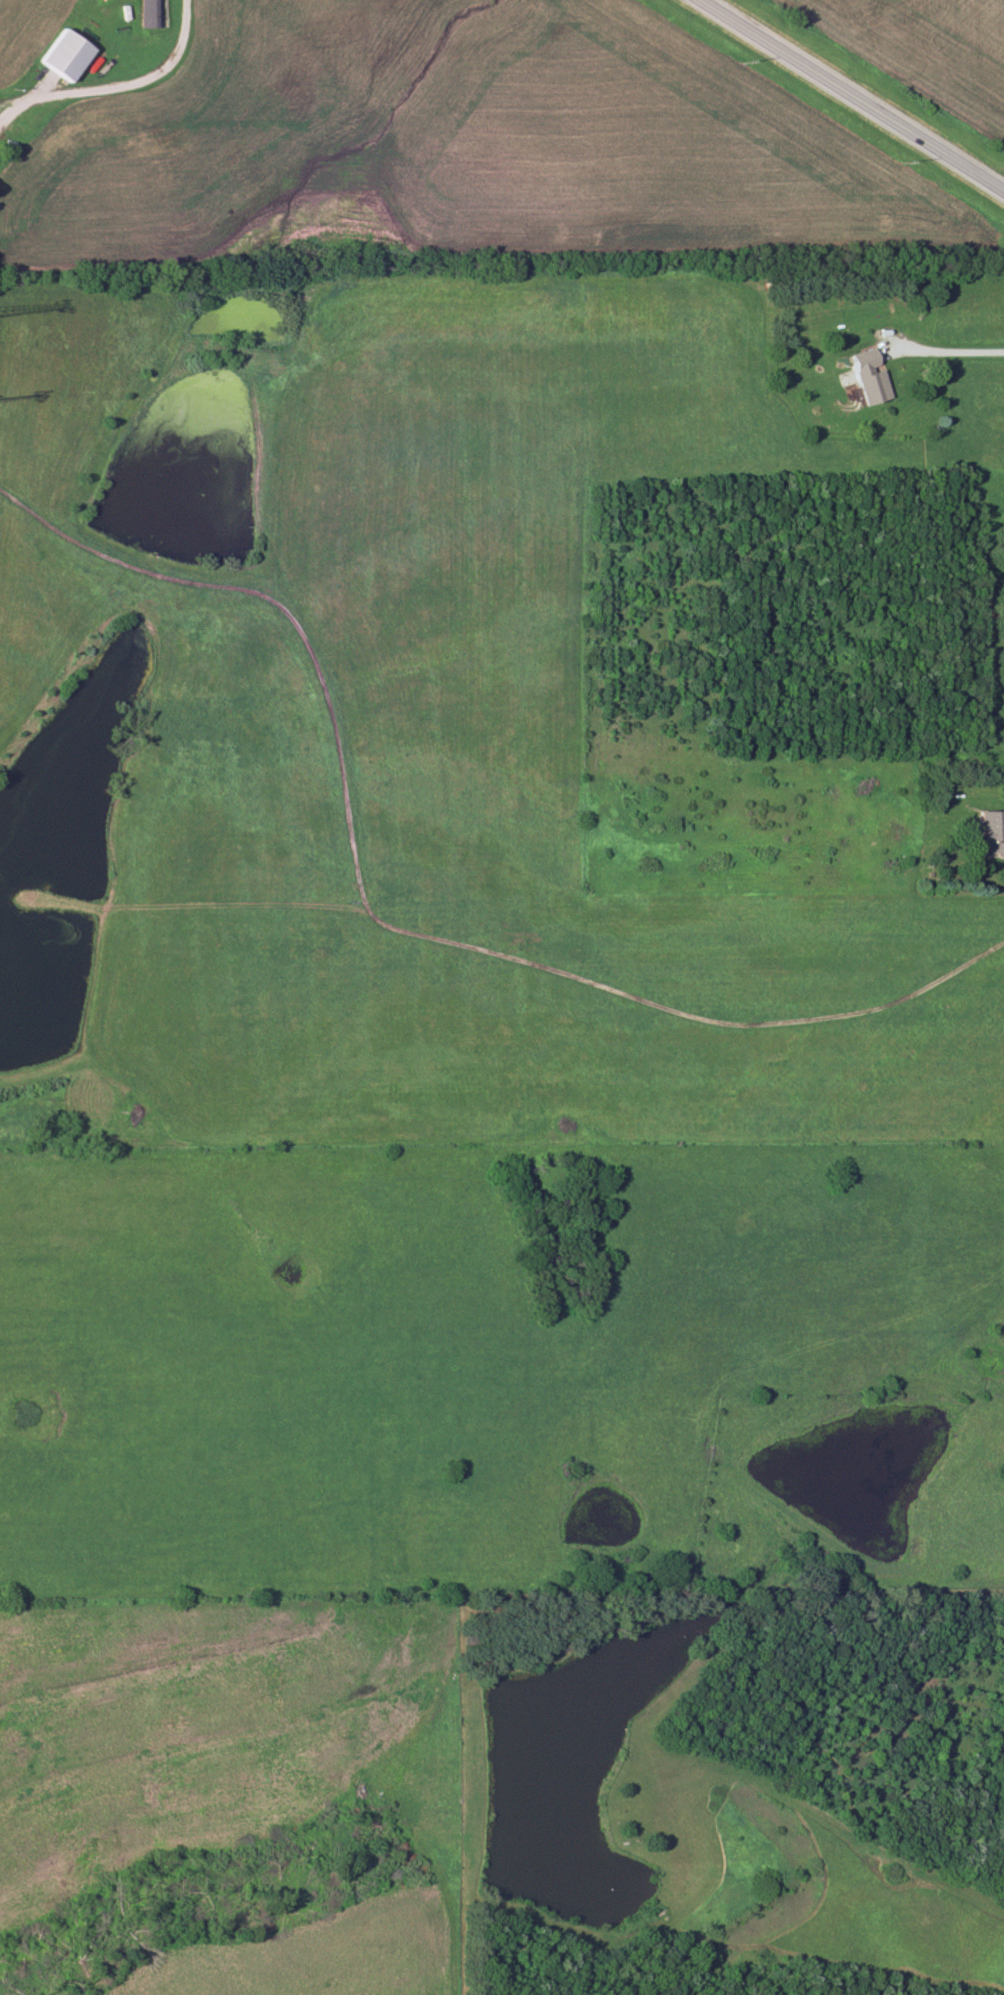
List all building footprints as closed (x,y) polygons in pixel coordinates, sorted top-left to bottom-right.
[(156,0),(139,0),(139,29),(156,29),(156,0)] [(67,84),(89,48),(56,28),(34,63),(67,84)] [(885,398),(871,347),(846,354),(861,405),(885,398)] [(1003,854),(1003,811),(980,811),(981,854),(1003,854)]
